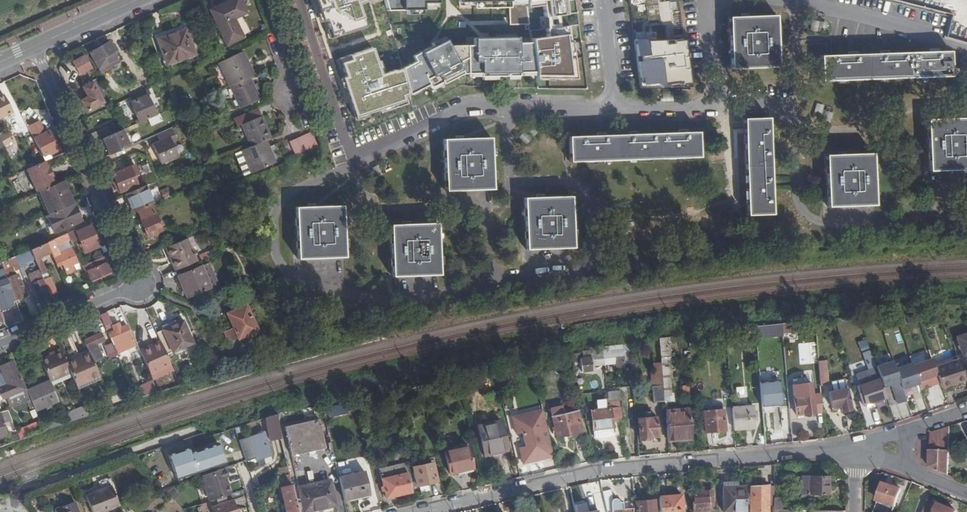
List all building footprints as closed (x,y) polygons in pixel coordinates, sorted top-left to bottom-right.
[(209,10),(226,46),(240,39),(242,38),(233,19),(246,13),(240,0),(230,0),(209,10)] [(371,0),(317,0),(329,38),(364,26),(357,4),(371,0)] [(438,0),(383,0),(385,6),(393,5),(393,12),(423,11),(423,4),(438,3),(438,0)] [(527,0),(459,0),(459,3),(474,2),(474,6),(483,6),(483,9),(501,8),(501,5),(509,5),(510,8),(510,25),(530,24),(527,0)] [(528,8),(543,6),(544,18),(568,14),(566,0),(527,0),(528,8)] [(777,14),(729,17),(732,70),(780,67),(777,14)] [(576,79),(570,26),(546,29),(547,37),(532,39),(532,42),(537,72),(537,76),(537,78),(576,79)] [(195,54),(186,28),(157,38),(166,64),(195,54)] [(537,72),(532,42),(518,43),(518,37),(474,38),(474,45),(450,47),(447,41),(413,58),(416,63),(403,70),(409,93),(419,88),(421,91),(429,86),(431,89),(442,84),(443,85),(457,78),(463,75),(481,75),(481,78),(483,78),(498,77),(508,77),(519,76),(520,76),(520,73),(537,72)] [(692,84),(686,40),(672,42),(672,40),(646,40),(636,41),(641,85),(667,85),(681,83),(681,85),(692,84)] [(117,57),(109,41),(89,52),(97,68),(117,57)] [(335,60),(355,117),(403,101),(401,96),(409,93),(403,70),(381,77),(371,47),(335,60)] [(821,55),(823,80),(954,73),(954,67),(951,67),(950,49),(821,55)] [(253,74),(242,51),(218,62),(229,85),(249,76),(253,74)] [(79,74),(92,67),(85,55),(73,62),(79,74)] [(100,72),(120,61),(117,57),(97,68),(100,72)] [(259,99),(249,76),(229,85),(240,107),(259,99)] [(109,99),(98,79),(83,87),(88,96),(81,100),(87,111),(109,99)] [(432,92),(443,86),(442,84),(431,89),(432,92)] [(154,110),(147,95),(150,94),(148,89),(129,98),(140,122),(147,119),(159,114),(157,109),(154,110)] [(3,94),(0,96),(0,118),(4,116),(6,120),(14,116),(3,94)] [(815,118),(828,120),(830,106),(816,105),(815,118)] [(150,125),(162,120),(159,114),(147,119),(150,125)] [(925,116),(929,168),(966,165),(966,114),(925,116)] [(270,137),(261,115),(241,123),(250,145),(265,139),(270,137)] [(768,118),(743,120),(750,216),(776,214),(768,118)] [(39,149),(44,146),(49,155),(58,150),(50,134),(47,136),(45,132),(44,133),(38,122),(28,128),(39,149)] [(112,134),(109,126),(87,135),(91,143),(102,139),(112,134)] [(175,157),(171,148),(173,147),(171,142),(176,140),(171,128),(159,133),(162,140),(152,144),(160,163),(175,157)] [(129,146),(122,130),(112,134),(102,139),(109,155),(129,146)] [(699,132),(568,136),(569,162),(700,158),(699,132)] [(309,148),(304,135),(296,138),(301,151),(309,148)] [(2,140),(5,147),(15,143),(12,136),(2,140)] [(492,189),(490,137),(443,139),(445,191),(492,189)] [(275,162),(265,139),(250,145),(240,150),(250,173),(275,162)] [(874,151),(826,154),(830,206),(878,203),(874,151)] [(47,169),(44,161),(26,169),(36,192),(39,191),(54,184),(50,177),(47,169)] [(134,164),(112,173),(115,182),(120,192),(137,185),(133,175),(138,173),(134,164)] [(73,203),(63,180),(54,184),(39,191),(49,214),(73,203)] [(175,192),(189,186),(187,180),(172,186),(175,192)] [(153,203),(145,185),(125,194),(133,212),(138,210),(152,204),(153,203)] [(573,247),(571,195),(523,197),(525,249),(573,247)] [(54,232),(81,221),(73,203),(49,214),(46,215),(54,232)] [(157,236),(164,233),(161,226),(163,225),(161,220),(159,221),(155,213),(152,204),(138,210),(141,219),(140,219),(148,237),(154,234),(156,233),(157,236)] [(344,257),(342,205),(295,207),(297,259),(344,257)] [(439,274),(437,223),(390,224),(391,276),(439,274)] [(100,246),(93,230),(88,232),(86,228),(76,232),(85,252),(100,246)] [(77,240),(73,231),(67,233),(70,240),(71,242),(77,240)] [(80,267),(71,248),(58,253),(57,249),(60,248),(58,245),(70,240),(67,233),(46,242),(47,243),(51,252),(57,266),(62,264),(66,273),(80,267)] [(196,261),(186,238),(166,247),(177,269),(196,261)] [(41,274),(46,272),(40,259),(39,257),(44,255),(51,252),(47,243),(31,250),(41,274)] [(25,263),(34,259),(30,250),(14,257),(20,268),(26,265),(25,263)] [(110,272),(106,262),(114,260),(111,253),(82,266),(84,272),(87,271),(91,280),(110,272)] [(16,274),(14,271),(20,268),(14,257),(14,256),(1,262),(13,294),(15,300),(26,295),(17,274),(16,274)] [(216,285),(207,263),(201,266),(210,287),(216,285)] [(210,287),(201,266),(178,275),(187,297),(210,287)] [(50,298),(38,270),(28,274),(41,302),(50,298)] [(12,305),(11,302),(15,300),(13,294),(4,271),(0,273),(0,310),(12,305)] [(57,292),(50,277),(44,280),(50,295),(57,292)] [(26,295),(15,300),(17,303),(27,299),(26,295)] [(257,330),(252,318),(256,317),(254,312),(250,314),(248,308),(238,312),(236,309),(227,313),(233,327),(224,331),(229,342),(237,338),(238,339),(257,330)] [(111,323),(107,311),(100,314),(105,326),(111,323)] [(293,330),(284,316),(278,320),(286,334),(293,330)] [(174,319),(160,325),(162,329),(176,323),(174,319)] [(162,330),(156,332),(161,342),(166,355),(193,343),(182,320),(176,323),(162,329),(162,330)] [(113,330),(108,333),(112,343),(117,353),(135,345),(126,325),(120,327),(118,323),(111,326),(113,330)] [(795,332),(794,323),(755,327),(756,335),(795,332)] [(101,333),(84,340),(89,353),(93,362),(102,358),(96,344),(104,340),(101,333)] [(966,355),(966,334),(957,337),(964,356),(966,355)] [(660,355),(668,354),(667,337),(658,338),(660,355)] [(161,342),(140,351),(154,380),(174,371),(166,355),(161,342)] [(117,353),(112,343),(104,346),(109,358),(117,355),(117,353)] [(624,366),(623,352),(601,354),(600,348),(591,350),(591,357),(580,359),(581,372),(593,370),(593,365),(615,363),(616,367),(624,366)] [(53,354),(40,359),(50,381),(50,382),(71,373),(66,363),(60,349),(52,352),(53,354)] [(870,351),(863,353),(866,362),(872,360),(870,351)] [(89,353),(66,363),(71,373),(76,386),(99,376),(93,362),(89,353)] [(578,361),(579,353),(571,354),(573,362),(578,361)] [(671,393),(668,354),(660,355),(660,362),(661,371),(663,393),(671,393)] [(825,355),(818,355),(820,385),(828,385),(825,355)] [(933,358),(913,365),(919,381),(938,375),(936,367),(933,358)] [(943,387),(966,379),(959,359),(936,367),(938,375),(943,387)] [(13,361),(0,366),(0,367),(6,381),(7,384),(0,387),(0,392),(3,399),(26,389),(13,361)] [(894,361),(876,366),(881,378),(884,387),(892,384),(898,405),(907,401),(903,389),(896,368),(894,361)] [(660,362),(652,363),(653,372),(661,371),(660,362)] [(913,363),(896,368),(903,389),(920,383),(919,381),(913,365),(913,363)] [(500,375),(516,371),(515,366),(499,369),(500,375)] [(655,386),(652,386),(653,402),(664,401),(663,393),(661,371),(653,372),(651,372),(651,379),(654,379),(655,386)] [(76,386),(78,389),(101,379),(99,376),(76,386)] [(866,405),(887,397),(884,387),(881,378),(860,386),(866,405)] [(829,392),(831,408),(840,407),(840,412),(850,410),(845,379),(836,381),(837,391),(835,391),(829,392)] [(50,382),(50,381),(27,391),(35,410),(58,400),(50,382)] [(782,381),(761,382),(761,411),(775,411),(775,406),(782,406),(782,381)] [(153,382),(132,390),(136,400),(157,391),(153,382)] [(475,392),(473,382),(464,384),(466,394),(475,392)] [(425,393),(423,384),(417,385),(422,403),(427,403),(425,393)] [(597,409),(591,410),(593,429),(612,427),(612,422),(621,421),(618,400),(621,398),(620,390),(608,392),(608,398),(596,400),(597,409)] [(815,414),(823,413),(821,393),(812,394),(812,396),(795,398),(797,416),(805,415),(806,417),(815,416),(815,414)] [(89,415),(113,407),(110,401),(86,408),(89,415)] [(347,413),(345,405),(328,409),(329,417),(347,413)] [(86,408),(85,406),(75,410),(78,419),(89,415),(86,408)] [(754,407),(733,409),(735,430),(756,428),(754,407)] [(667,440),(691,438),(688,409),(665,411),(667,440)] [(8,437),(4,423),(12,421),(8,410),(0,412),(0,440),(8,437)] [(78,419),(75,410),(64,414),(65,417),(68,422),(78,419)] [(541,434),(535,410),(513,415),(519,439),(541,434)] [(582,431),(578,410),(551,416),(556,437),(582,431)] [(725,430),(723,410),(703,411),(705,432),(725,430)] [(658,432),(656,417),(650,417),(650,412),(642,413),(643,418),(637,418),(639,438),(640,438),(642,440),(647,439),(648,438),(650,438),(650,437),(649,433),(658,432)] [(281,437),(276,414),(265,417),(269,440),(281,437)] [(44,431),(68,422),(65,417),(42,425),(44,431)] [(326,448),(319,418),(285,426),(292,455),(326,448)] [(507,449),(500,421),(477,426),(484,455),(507,449)] [(19,438),(40,431),(37,422),(16,429),(19,438)] [(941,429),(931,433),(931,442),(931,467),(949,475),(950,442),(951,426),(941,429)] [(594,437),(613,434),(612,427),(593,429),(594,437)] [(257,466),(274,463),(267,432),(240,438),(246,467),(257,465),(257,466)] [(225,462),(219,444),(189,454),(187,449),(168,455),(176,478),(225,462)] [(472,468),(467,446),(444,451),(449,473),(472,468)] [(405,462),(379,468),(386,498),(412,492),(405,462)] [(437,481),(432,463),(413,467),(417,485),(437,481)] [(228,477),(225,468),(202,476),(210,501),(231,494),(225,477),(228,477)] [(370,494),(364,471),(339,477),(344,500),(370,494)] [(829,477),(802,476),(801,494),(809,494),(814,494),(829,494),(829,477)] [(608,479),(600,480),(606,508),(612,508),(611,503),(611,502),(612,501),(612,500),(608,479)] [(335,505),(330,480),(299,487),(304,511),(335,505)] [(633,483),(624,484),(625,497),(634,496),(633,483)] [(902,489),(884,484),(879,502),(880,502),(897,507),(902,489)] [(292,485),(281,488),(286,511),(298,511),(292,485)] [(118,503),(111,486),(85,496),(92,511),(101,511),(110,508),(110,506),(118,503)] [(722,486),(723,511),(743,511),(746,511),(745,495),(743,486),(722,486)] [(751,488),(751,511),(769,511),(769,489),(751,488)] [(714,510),(712,490),(704,490),(705,493),(694,494),(694,496),(692,496),(693,511),(714,510)] [(681,495),(659,497),(660,511),(683,511),(681,495)] [(623,510),(622,502),(620,502),(619,502),(619,501),(619,500),(618,500),(618,499),(617,499),(616,499),(616,498),(615,498),(615,499),(614,499),(613,499),(613,500),(612,500),(612,501),(611,502),(611,503),(612,508),(612,511),(633,511),(633,509),(623,510)] [(233,500),(211,507),(213,511),(238,511),(233,500)] [(655,500),(635,502),(636,511),(656,511),(655,500)] [(74,502),(54,509),(56,511),(78,511),(74,502)] [(897,507),(880,502),(877,511),(896,511),(897,507)]
